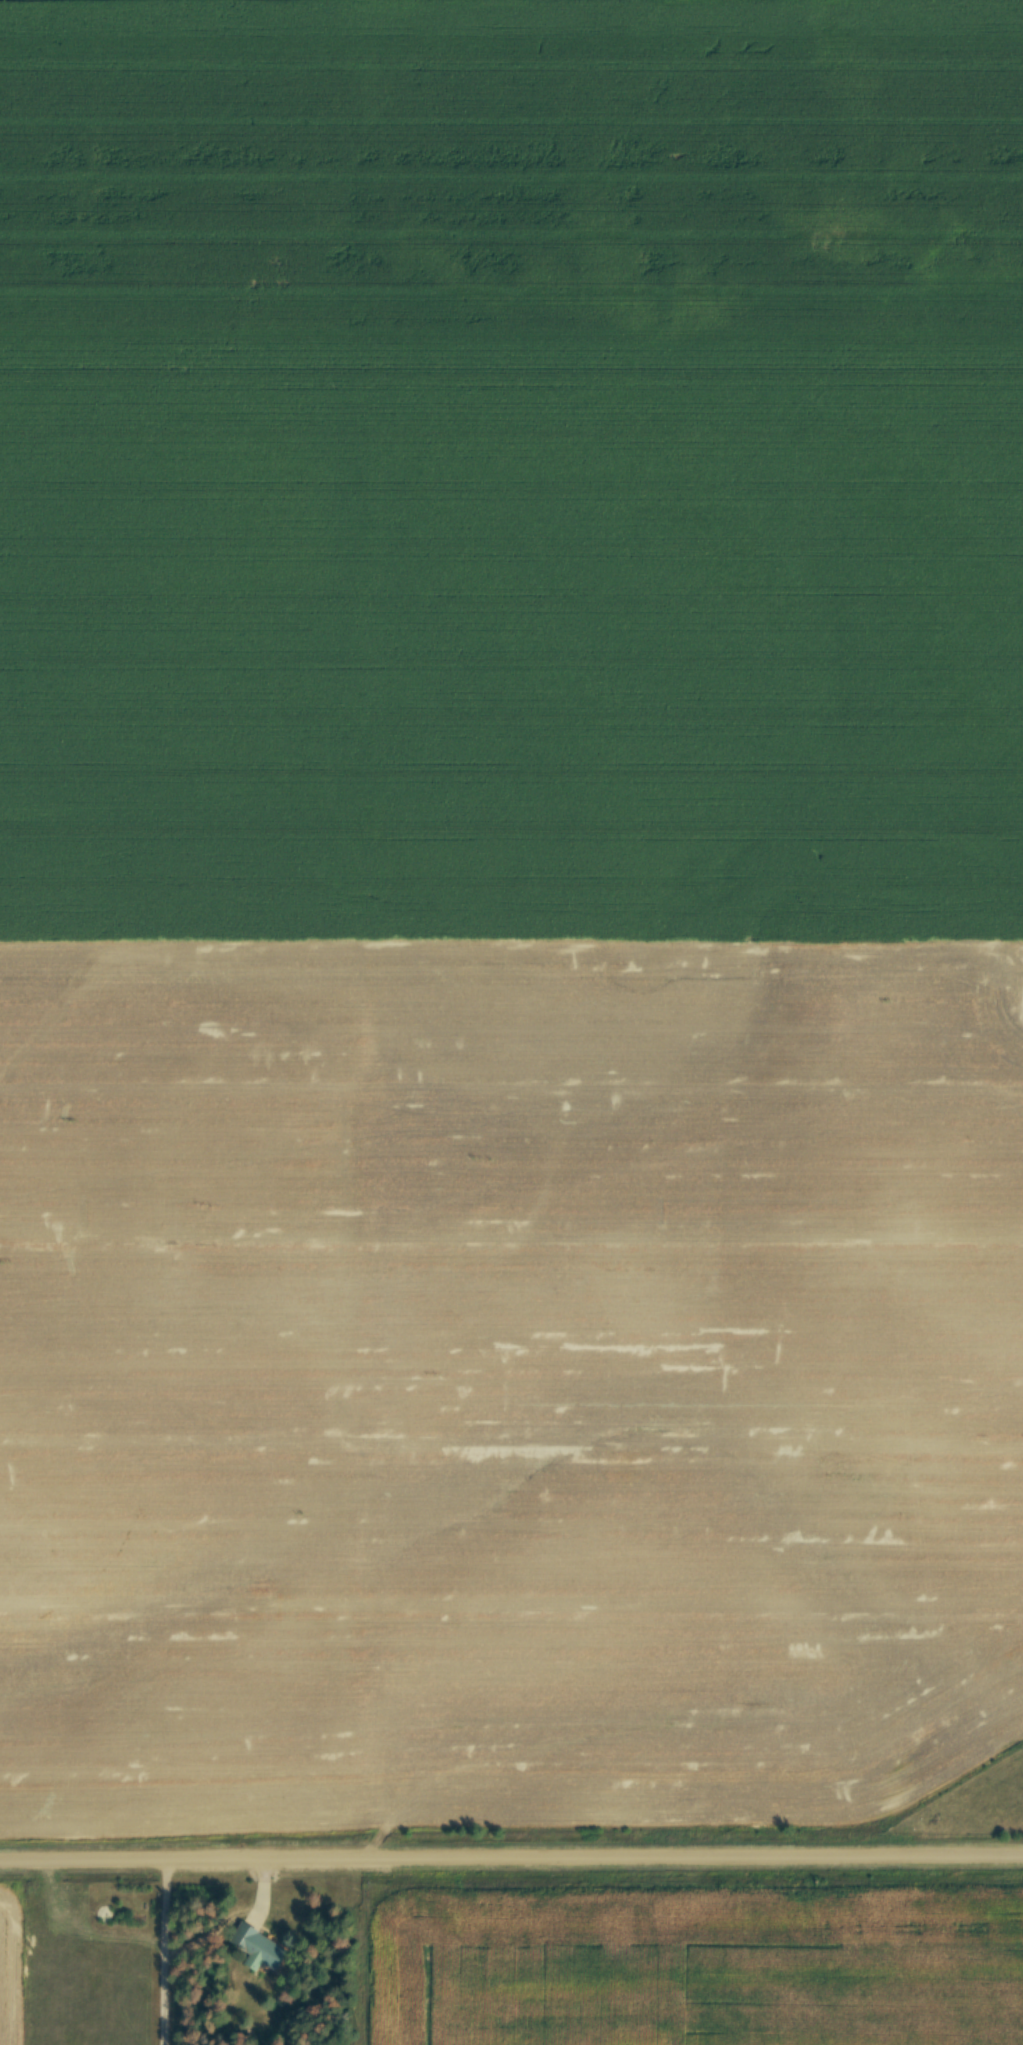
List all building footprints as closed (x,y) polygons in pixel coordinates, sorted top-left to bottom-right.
[(291,1953),(245,1921),(230,1941),(250,1955),(244,1963),(257,1971),(264,1962),(278,1972),(291,1953)]
